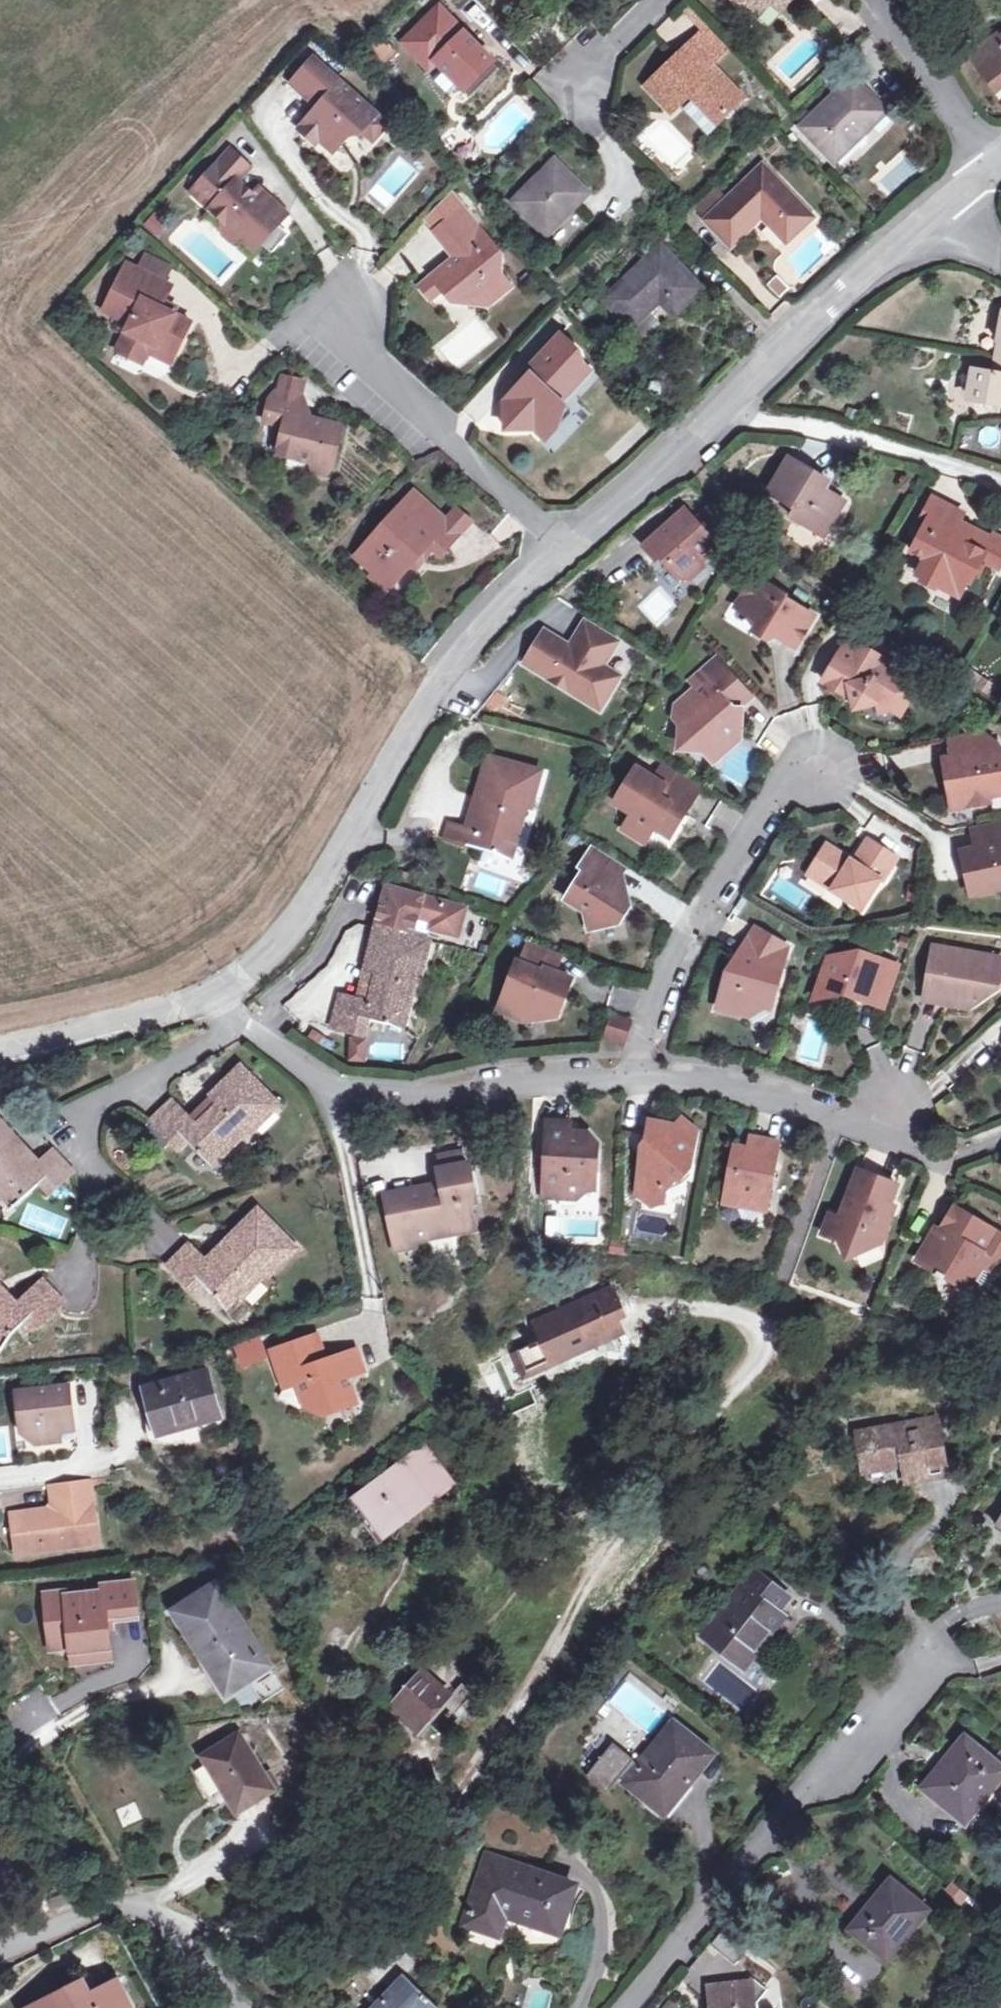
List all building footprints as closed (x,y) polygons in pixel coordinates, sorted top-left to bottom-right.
[(754,19),(772,1),(773,0),(736,0),(754,19)] [(790,0),(773,0),(772,1),(780,10),(790,0)] [(463,89),(493,59),(441,6),(405,42),(432,69),(438,64),(463,89)] [(710,28),(694,43),(714,64),(730,50),(710,28)] [(383,61),(400,46),(389,34),(372,48),(383,61)] [(999,36),(972,56),(997,91),(1000,88),(1000,38),(999,36)] [(714,64),(694,43),(649,86),(674,112),(692,94),(719,122),(745,96),(714,64)] [(366,132),(382,113),(317,58),(295,83),(316,101),(322,95),(328,101),(323,107),(304,129),(320,143),(324,138),(338,151),(351,134),(366,132)] [(895,84),(904,78),(892,62),(884,68),(895,84)] [(837,163),(889,112),(856,77),(803,127),(837,163)] [(316,101),(323,107),(328,101),(322,95),(316,101)] [(394,124),(382,113),(366,132),(378,142),(394,124)] [(231,147),(195,190),(221,211),(227,232),(234,238),(248,236),(258,225),(270,235),(291,210),(272,194),(267,200),(256,191),(240,178),(252,164),(231,147)] [(549,235),(591,192),(557,159),(515,202),(549,235)] [(789,241),(814,217),(764,164),(729,198),(707,219),(733,246),(763,217),(789,241)] [(261,185),(256,191),(267,200),(272,194),(261,185)] [(719,187),(697,208),(707,219),(729,198),(719,187)] [(436,275),(447,288),(451,292),(458,292),(469,304),(484,292),(492,301),(515,282),(496,260),(506,252),(468,207),(442,229),(462,254),(436,275)] [(156,214),(144,227),(162,242),(173,229),(156,214)] [(258,225),(248,236),(260,246),(270,235),(258,225)] [(667,295),(680,309),(703,287),(663,245),(606,300),(632,327),(659,303),(667,295)] [(151,256),(143,271),(165,282),(173,267),(151,256)] [(164,308),(167,301),(175,286),(165,282),(143,271),(130,264),(106,311),(133,325),(120,352),(144,364),(150,352),(155,343),(179,355),(196,323),(175,313),(164,308)] [(437,297),(447,288),(436,275),(426,284),(437,297)] [(672,317),(680,309),(667,295),(659,303),(672,317)] [(178,306),(167,301),(164,308),(175,313),(178,306)] [(1000,320),(994,320),(990,351),(988,368),(969,366),(967,383),(975,384),(973,398),(1000,401),(1000,308),(1000,320)] [(558,418),(572,403),(568,399),(597,369),(588,361),(586,350),(567,332),(531,369),(537,373),(511,399),(512,427),(541,427),(551,437),(565,423),(558,418)] [(174,365),(179,355),(155,343),(150,352),(174,365)] [(285,392),(304,396),(307,378),(288,375),(285,392)] [(275,401),(271,423),(291,427),(287,456),(323,462),(326,468),(338,470),(345,465),(351,424),(311,417),(306,396),(304,396),(285,392),(284,392),(275,401)] [(578,410),(572,403),(558,418),(565,423),(578,410)] [(809,517),(804,524),(835,544),(857,510),(824,489),(812,481),(817,475),(818,472),(801,462),(778,497),(781,499),(809,517)] [(829,482),(817,475),(812,481),(824,489),(829,482)] [(465,534),(451,521),(419,493),(363,556),(382,573),(387,568),(401,580),(427,552),(433,557),(440,549),(447,554),(465,534)] [(777,506),(804,524),(809,517),(781,499),(777,506)] [(975,587),(978,588),(991,567),(1000,573),(1000,543),(999,542),(982,532),(978,537),(965,528),(968,523),(972,517),(944,499),(927,526),(933,531),(919,552),(934,562),(924,577),(948,592),(958,576),(975,587)] [(462,509),(451,521),(465,534),(476,521),(462,509)] [(720,549),(688,511),(646,547),(657,560),(661,557),(680,579),(692,580),(705,568),(702,564),(720,549)] [(982,532),(968,523),(965,528),(978,537),(982,532)] [(392,590),(401,580),(387,568),(382,573),(378,577),(392,590)] [(741,600),(753,607),(749,614),(761,621),(755,631),(769,639),(775,630),(780,633),(778,636),(797,647),(816,617),(785,598),(786,595),(755,576),(741,600)] [(964,602),(975,587),(958,576),(948,592),(964,602)] [(753,607),(741,600),(737,606),(749,614),(753,607)] [(544,633),(524,665),(600,711),(617,682),(600,672),(618,643),(584,623),(569,648),(544,633)] [(854,701),(856,710),(879,704),(881,713),(894,711),(901,698),(909,703),(918,689),(895,675),(899,669),(871,653),(869,656),(859,650),(849,666),(839,659),(824,683),(845,695),(847,693),(853,697),(854,701)] [(741,712),(726,711),(726,704),(723,701),(739,687),(717,662),(693,683),(699,690),(678,709),(675,720),(683,727),(682,740),(697,741),(704,751),(726,753),(740,741),(741,712)] [(996,685),(975,674),(969,686),(976,690),(990,697),(996,685)] [(741,712),(750,699),(739,687),(723,701),(726,704),(726,711),(741,712)] [(847,693),(845,695),(856,710),(854,701),(853,697),(847,693)] [(909,703),(901,698),(894,711),(902,715),(909,703)] [(984,736),(951,742),(954,759),(956,773),(947,775),(951,797),(968,795),(970,807),(992,803),(991,797),(1000,795),(1000,751),(998,751),(997,745),(984,736)] [(697,741),(682,740),(681,750),(704,751),(697,741)] [(447,839),(500,855),(505,839),(518,842),(529,804),(533,806),(542,772),(490,758),(478,799),(490,803),(481,832),(452,824),(447,839)] [(956,773),(954,759),(945,761),(947,775),(956,773)] [(670,838),(678,825),(676,819),(680,812),(685,816),(701,792),(663,768),(655,781),(638,770),(616,805),(634,816),(624,831),(646,844),(655,829),(670,838)] [(968,795),(951,797),(954,810),(970,807),(968,795)] [(676,819),(678,825),(685,816),(680,812),(676,819)] [(963,853),(973,895),(995,890),(994,886),(1000,885),(1000,825),(974,832),(978,850),(963,853)] [(505,839),(500,855),(514,859),(518,842),(505,839)] [(828,846),(812,872),(837,887),(834,892),(864,910),(882,881),(884,882),(898,859),(869,841),(858,858),(862,861),(859,866),(828,846)] [(587,872),(567,902),(587,914),(591,932),(621,925),(618,912),(628,897),(615,888),(626,871),(589,848),(578,866),(587,872)] [(837,887),(812,872),(809,876),(834,892),(837,887)] [(378,926),(414,936),(418,921),(433,925),(431,932),(458,939),(466,912),(388,891),(378,926)] [(738,959),(733,979),(728,977),(719,1010),(751,1018),(767,1009),(773,1010),(790,948),(757,929),(738,959)] [(369,1014),(388,1024),(391,1010),(406,1014),(415,977),(420,978),(428,944),(377,930),(367,970),(378,974),(371,1004),(341,997),(333,1028),(364,1036),(369,1014)] [(552,971),(558,956),(528,945),(521,963),(517,962),(504,996),(523,1003),(527,1014),(540,1019),(556,1016),(571,979),(552,971)] [(935,948),(926,1000),(951,1005),(952,998),(980,1002),(1000,988),(1000,980),(1000,959),(935,948)] [(830,959),(816,1000),(847,994),(885,1008),(899,967),(859,953),(830,959)] [(523,1003),(504,996),(497,1012),(524,1022),(527,1014),(523,1003)] [(980,1002),(952,998),(951,1005),(971,1008),(980,1002)] [(388,1024),(401,1031),(406,1014),(391,1010),(388,1024)] [(633,1024),(614,1018),(608,1038),(627,1044),(633,1024)] [(370,1040),(353,1039),(352,1065),(370,1065),(370,1040)] [(247,1133),(251,1138),(280,1113),(244,1073),(214,1099),(224,1110),(200,1131),(169,1098),(148,1119),(178,1151),(188,1142),(204,1157),(215,1147),(222,1155),(247,1133)] [(679,1127),(652,1122),(649,1144),(654,1148),(643,1162),(645,1164),(640,1195),(654,1208),(666,1204),(667,1193),(679,1180),(682,1182),(690,1172),(691,1163),(694,1164),(699,1133),(685,1120),(679,1127)] [(570,1124),(549,1122),(542,1183),(555,1184),(554,1198),(575,1200),(582,1191),(583,1184),(595,1173),(596,1145),(587,1134),(577,1133),(576,1141),(568,1140),(570,1124)] [(5,1164),(19,1152),(0,1131),(0,1207),(5,1213),(17,1202),(24,1210),(35,1200),(45,1210),(74,1185),(55,1165),(28,1190),(5,1164)] [(762,1154),(764,1142),(754,1139),(751,1152),(762,1154)] [(764,1142),(762,1154),(751,1152),(737,1149),(726,1205),(769,1213),(782,1145),(764,1142)] [(440,1154),(441,1167),(464,1163),(462,1151),(440,1154)] [(385,1192),(393,1236),(413,1232),(415,1241),(431,1238),(430,1229),(449,1226),(451,1234),(475,1230),(470,1203),(476,1202),(469,1162),(464,1163),(441,1167),(439,1167),(441,1183),(443,1189),(428,1192),(427,1185),(385,1192)] [(847,1221),(833,1216),(826,1235),(842,1242),(846,1252),(858,1255),(884,1243),(878,1230),(888,1204),(892,1205),(899,1185),(862,1171),(851,1199),(855,1200),(853,1205),(850,1204),(847,1214),(850,1215),(847,1221)] [(441,1183),(427,1185),(428,1192),(443,1189),(441,1183)] [(266,1268),(269,1271),(298,1243),(258,1203),(230,1232),(237,1239),(208,1268),(181,1243),(163,1262),(188,1288),(199,1277),(216,1293),(224,1285),(236,1296),(266,1268)] [(892,1205),(888,1204),(878,1230),(884,1243),(898,1208),(892,1205)] [(946,1281),(948,1277),(966,1287),(998,1232),(957,1207),(938,1241),(934,1238),(920,1261),(941,1273),(939,1276),(946,1281)] [(431,1238),(451,1234),(449,1226),(430,1229),(431,1238)] [(413,1232),(393,1236),(396,1252),(416,1248),(415,1241),(413,1232)] [(34,1335),(60,1311),(40,1289),(13,1312),(0,1297),(0,1333),(4,1330),(12,1340),(26,1327),(34,1335)] [(531,1338),(531,1341),(536,1340),(540,1355),(552,1351),(552,1353),(572,1347),(573,1351),(589,1346),(589,1343),(599,1340),(598,1339),(624,1331),(619,1314),(630,1311),(624,1292),(600,1299),(598,1296),(582,1300),(584,1304),(568,1310),(566,1305),(548,1311),(549,1313),(539,1315),(543,1329),(530,1333),(531,1338)] [(276,1350),(288,1386),(301,1382),(308,1405),(324,1415),(332,1402),(343,1409),(360,1403),(352,1378),(367,1373),(360,1350),(325,1362),(316,1336),(276,1350)] [(236,1347),(242,1365),(264,1356),(258,1338),(236,1347)] [(147,1390),(160,1435),(225,1417),(212,1372),(169,1384),(147,1390)] [(301,1382),(288,1386),(283,1397),(301,1407),(308,1405),(301,1382)] [(64,1444),(62,1434),(61,1425),(77,1424),(73,1387),(21,1394),(25,1437),(40,1447),(64,1444)] [(324,1415),(343,1409),(332,1402),(324,1415)] [(225,1417),(160,1435),(161,1444),(185,1443),(197,1443),(206,1442),(219,1437),(223,1430),(225,1417)] [(61,1425),(62,1434),(78,1432),(77,1424),(61,1425)] [(948,1481),(942,1427),(866,1435),(872,1478),(906,1474),(907,1486),(948,1481)] [(468,1491),(433,1449),(361,1509),(397,1551),(464,1493),(468,1491)] [(57,1502),(52,1512),(17,1517),(20,1548),(49,1545),(59,1553),(105,1547),(96,1481),(54,1487),(57,1502)] [(756,1573),(705,1638),(746,1670),(786,1620),(779,1615),(790,1600),(756,1573)] [(68,1594),(47,1596),(52,1652),(73,1650),(89,1648),(90,1653),(111,1651),(108,1620),(139,1617),(136,1585),(105,1588),(105,1594),(68,1598),(68,1594)] [(264,1669),(212,1587),(171,1613),(221,1696),(264,1669)] [(89,1648),(73,1650),(74,1666),(113,1662),(111,1651),(90,1653),(89,1648)] [(397,1703),(420,1723),(444,1696),(421,1675),(397,1703)] [(265,1700),(285,1693),(280,1681),(261,1687),(265,1700)] [(444,1696),(420,1723),(415,1729),(421,1734),(450,1701),(444,1696)] [(415,1729),(420,1723),(397,1703),(392,1709),(415,1729)] [(650,1792),(672,1810),(715,1757),(677,1725),(644,1768),(616,1745),(589,1778),(610,1795),(624,1778),(629,1785),(645,1798),(650,1792)] [(266,1785),(229,1738),(195,1763),(231,1812),(266,1785)] [(964,1820),(990,1789),(996,1794),(1000,1788),(1000,1767),(967,1741),(951,1759),(953,1761),(926,1791),(964,1820)] [(990,1789),(964,1820),(970,1825),(996,1794),(990,1789)] [(667,1816),(672,1810),(650,1792),(645,1798),(667,1816)] [(501,1940),(510,1917),(566,1938),(579,1896),(495,1864),(482,1897),(471,1930),(501,1940)] [(934,1916),(899,1887),(860,1933),(895,1963),(934,1916)] [(728,1932),(716,1947),(741,1965),(752,1951),(728,1932)] [(708,2007),(755,2007),(768,1993),(747,1976),(734,1992),(725,1985),(708,2006),(708,2007)] [(405,1984),(381,2007),(430,2007),(405,1984)] [(114,1986),(86,2000),(79,1989),(42,2007),(126,2007),(114,1986)]
